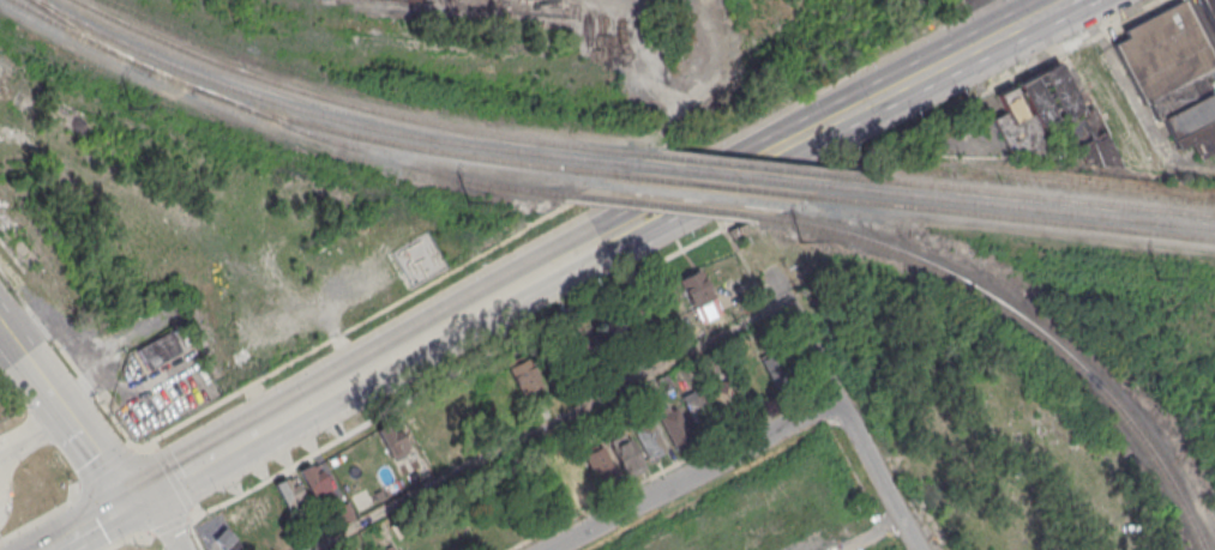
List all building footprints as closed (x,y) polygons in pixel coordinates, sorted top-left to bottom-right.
[(1214,34),(1214,0),(1199,0),(1214,34)] [(1145,104),(1150,102),(1160,120),(1163,117),(1180,151),(1193,144),(1202,161),(1214,154),(1214,63),(1181,1),(1124,31),(1126,37),(1113,44),(1145,104)] [(1041,73),(1088,162),(1124,165),(1090,103),(1082,108),(1058,65),(1041,73)] [(997,95),(1015,85),(1054,158),(1013,155),(994,119),(1005,113),(997,95)] [(693,308),(678,280),(698,270),(712,296),(693,308)] [(599,347),(649,331),(642,308),(592,324),(599,347)] [(136,347),(148,368),(179,351),(167,330),(136,347)] [(594,339),(564,332),(559,352),(589,359),(594,339)] [(775,388),(758,356),(772,347),(789,380),(775,388)] [(705,371),(698,358),(712,351),(720,364),(705,371)] [(519,393),(505,365),(524,356),(539,383),(519,393)] [(663,391),(657,380),(668,374),(674,386),(663,391)] [(727,419),(710,388),(727,379),(744,410),(727,419)] [(702,434),(684,403),(700,393),(718,424),(702,434)] [(535,421),(528,407),(541,401),(548,415),(535,421)] [(674,449),(656,416),(674,406),(692,440),(674,449)] [(648,463),(631,430),(650,419),(667,453),(648,463)] [(391,457),(408,447),(393,421),(377,430),(391,457)] [(625,476),(607,441),(626,431),(643,466),(625,476)] [(599,488),(582,454),(602,445),(619,478),(599,488)] [(314,498),(299,471),(315,461),(330,490),(314,498)] [(306,503),(289,473),(273,482),(290,512),(306,503)] [(377,500),(373,492),(380,489),(384,496),(377,500)] [(222,546),(224,549),(240,549),(233,536),(224,528),(213,540),(222,546)]
